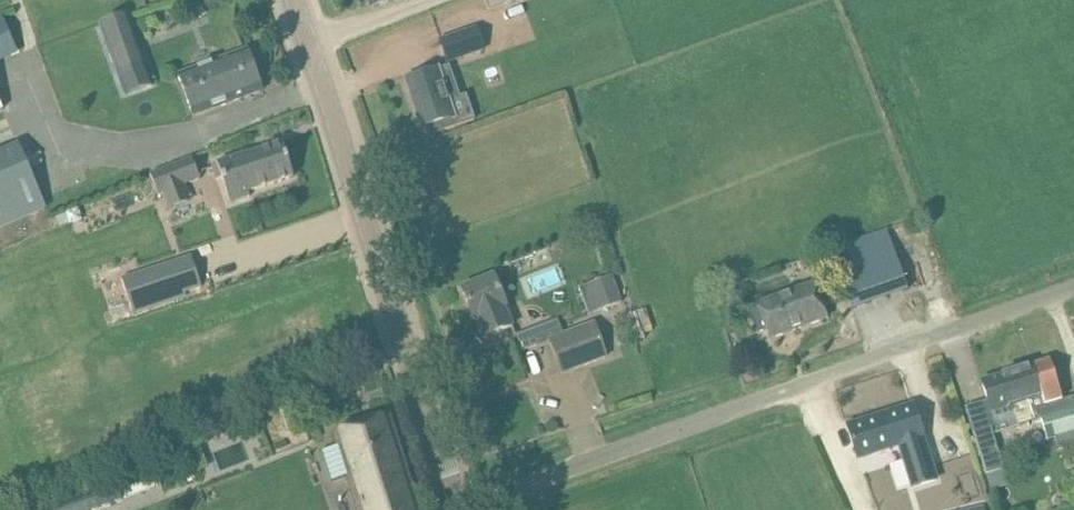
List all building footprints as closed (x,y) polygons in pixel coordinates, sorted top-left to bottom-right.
[(147,62),(128,11),(101,21),(120,72),(147,62)] [(447,62),(484,49),(477,28),(440,41),(447,62)] [(263,91),(248,49),(178,75),(194,116),(263,91)] [(439,70),(438,69),(406,81),(423,129),(427,128),(430,136),(458,126),(449,101),(460,98),(449,67),(439,70)] [(18,143),(0,151),(0,228),(46,208),(18,143)] [(217,163),(218,164),(212,166),(217,180),(222,178),(231,203),(250,197),(249,193),(294,177),(282,143),(249,154),(249,153),(217,163)] [(192,157),(150,174),(158,194),(200,178),(192,157)] [(852,309),(908,290),(886,229),(830,248),(852,309)] [(192,255),(122,278),(134,315),(190,296),(189,293),(203,288),(192,255)] [(506,307),(494,276),(461,290),(474,320),(476,319),(484,339),(513,327),(504,308),(506,307)] [(579,287),(586,306),(595,303),(598,310),(621,302),(612,276),(579,287)] [(826,319),(814,283),(748,306),(758,332),(766,329),(770,339),(826,319)] [(726,288),(719,304),(734,310),(741,294),(726,288)] [(219,298),(212,310),(225,310),(219,298)] [(627,315),(634,337),(654,331),(646,308),(627,315)] [(558,319),(519,334),(524,346),(563,331),(558,319)] [(607,357),(595,323),(550,340),(562,373),(607,357)] [(1063,400),(1050,361),(1032,366),(1048,417),(1067,410),(1073,431),(1073,396),(1063,400)] [(1073,431),(1067,410),(1048,417),(1032,366),(982,382),(992,412),(1012,406),(1018,425),(1041,419),(1048,439),(1052,438),(1056,452),(1073,446),(1073,431)] [(913,487),(936,480),(923,438),(924,437),(914,405),(882,415),(884,419),(849,430),(858,458),(900,445),(913,487)] [(389,415),(334,433),(339,448),(326,452),(324,458),(331,480),(336,482),(349,479),(359,509),(419,509),(389,415)] [(986,475),(1004,469),(991,427),(973,432),(986,475)] [(963,452),(947,457),(964,506),(980,501),(963,452)]
